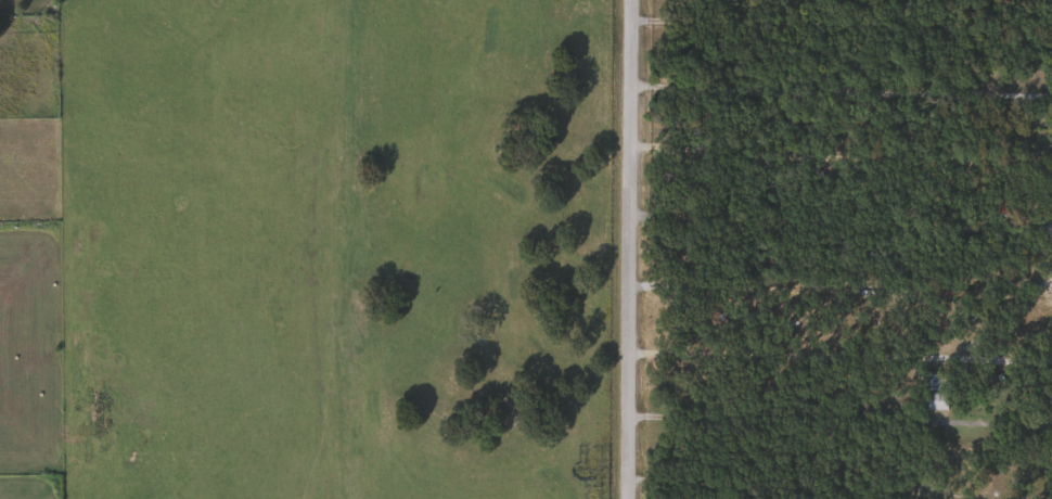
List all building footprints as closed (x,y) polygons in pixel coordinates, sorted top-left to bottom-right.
[(921,389),(920,373),(938,373),(938,389),(921,389)] [(921,409),(921,392),(946,392),(946,409),(921,409)]
